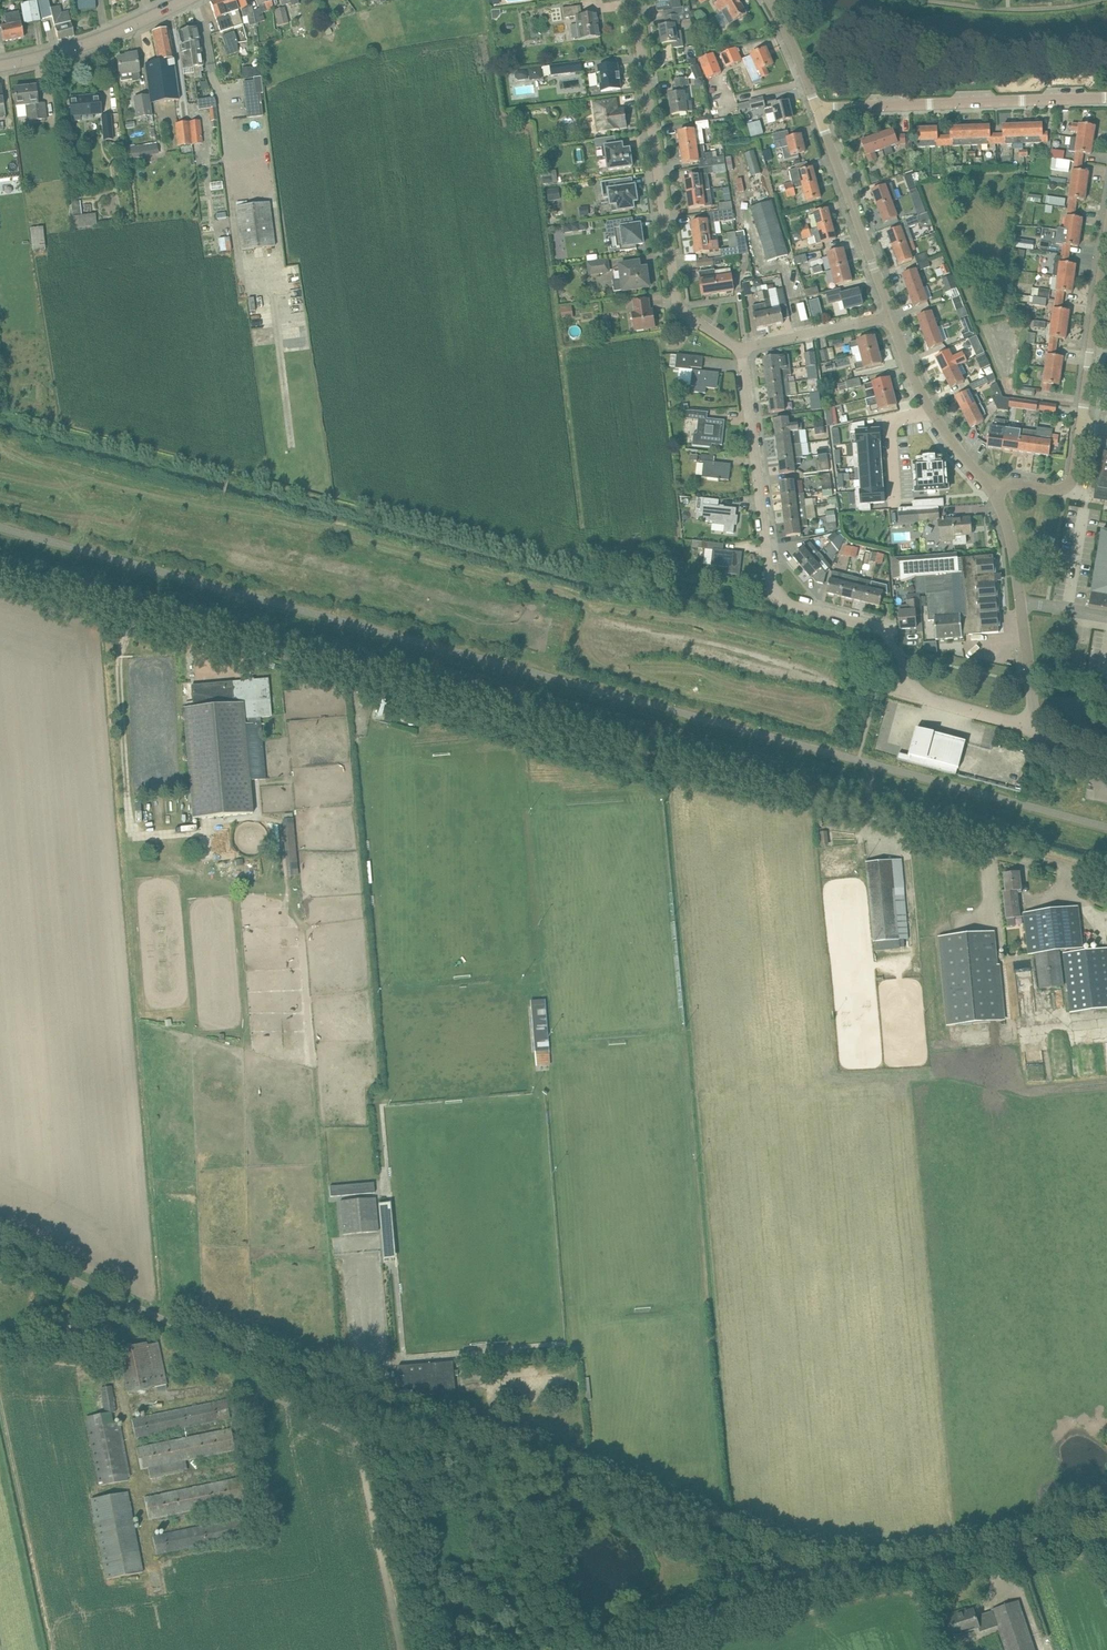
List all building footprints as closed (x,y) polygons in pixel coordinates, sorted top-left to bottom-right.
[(70,19),(68,11),(61,13),(59,6),(51,8),(49,0),(40,0),(37,1),(42,19),(52,17),(58,40),(74,36),(70,19)] [(96,9),(95,0),(75,0),(76,10),(96,9)] [(210,2),(220,32),(243,24),(237,7),(236,4),(235,0),(215,0),(210,2)] [(253,11),(252,7),(249,0),(237,0),(239,4),(243,17),(247,19),(249,21),(250,26),(256,25),(255,24),(253,11)] [(267,11),(274,9),(271,1),(271,0),(256,0),(259,9),(253,11),(255,24),(264,20),(261,14),(267,11)] [(672,9),(671,1),(670,1),(670,0),(660,0),(661,3),(656,3),(658,11),(664,10),(672,9)] [(738,20),(747,14),(739,0),(718,0),(714,3),(720,14),(727,10),(734,22),(738,20)] [(36,2),(21,5),(24,23),(39,20),(36,2)] [(580,6),(569,7),(562,8),(564,18),(576,16),(579,40),(599,37),(598,27),(596,26),(596,21),(597,20),(596,13),(581,15),(580,6)] [(684,7),(672,9),(664,10),(665,17),(667,26),(660,27),(662,44),(672,43),(672,48),(684,47),(681,31),(676,32),(674,23),(679,22),(679,25),(680,24),(678,15),(685,14),(684,7)] [(278,26),(288,24),(284,8),(274,10),(278,26)] [(5,13),(6,19),(7,24),(0,25),(3,41),(24,37),(18,10),(5,13)] [(500,11),(491,12),(492,19),(496,19),(500,15),(500,11)] [(197,27),(188,29),(189,33),(188,33),(190,42),(193,67),(195,78),(201,77),(200,67),(203,66),(200,41),(197,27)] [(149,93),(150,104),(179,100),(173,59),(170,40),(167,29),(152,33),(158,61),(145,64),(149,93)] [(189,33),(188,29),(177,32),(180,46),(183,69),(193,67),(190,42),(188,33),(189,33)] [(234,32),(222,36),(226,47),(223,47),(226,56),(238,52),(237,43),(238,43),(234,32)] [(721,55),(722,57),(727,67),(742,61),(736,49),(721,55)] [(766,49),(743,59),(753,81),(769,75),(766,68),(773,65),(766,49)] [(140,81),(138,64),(136,53),(128,54),(128,57),(117,58),(119,69),(120,74),(121,81),(132,79),(132,82),(140,81)] [(700,61),(703,69),(708,79),(721,73),(714,55),(700,61)] [(551,75),(571,73),(570,63),(550,66),(551,75)] [(601,92),(610,91),(621,89),(620,80),(619,73),(619,74),(618,65),(598,67),(599,73),(596,73),(598,87),(601,86),(601,92)] [(697,65),(691,68),(694,76),(700,73),(697,65)] [(250,67),(242,68),(243,77),(251,76),(250,67)] [(259,67),(251,68),(252,76),(260,75),(259,67)] [(518,71),(516,74),(516,78),(519,80),(525,80),(528,77),(527,73),(524,70),(518,71)] [(678,94),(670,95),(672,115),(687,113),(692,112),(691,102),(686,103),(684,93),(683,93),(682,86),(689,85),(687,78),(675,80),(678,94)] [(14,89),(15,100),(16,107),(26,106),(28,121),(46,119),(45,107),(37,107),(36,97),(35,86),(14,89)] [(152,115),(150,104),(149,93),(134,95),(137,117),(152,115)] [(260,93),(255,94),(245,95),(247,117),(263,115),(260,93)] [(71,116),(72,116),(72,121),(79,121),(79,115),(101,113),(100,95),(69,98),(71,116)] [(763,98),(750,101),(752,109),(765,105),(763,98)] [(619,129),(627,128),(624,109),(618,110),(616,99),(593,102),(595,114),(598,113),(601,132),(619,130),(619,129)] [(777,122),(782,121),(793,118),(788,102),(773,106),(764,108),(766,115),(775,113),(777,122)] [(218,119),(216,107),(209,108),(211,120),(218,119)] [(1001,120),(1012,120),(1012,112),(1001,112),(1001,120)] [(103,134),(112,133),(111,115),(102,116),(103,134)] [(189,122),(191,145),(202,144),(199,121),(189,122)] [(681,148),(704,145),(701,130),(709,129),(708,121),(707,121),(706,121),(696,123),(697,129),(679,132),(681,148)] [(761,121),(748,124),(751,137),(764,134),(761,121)] [(191,145),(189,122),(175,124),(177,147),(191,145)] [(1077,138),(1093,140),(1095,126),(1079,124),(1079,125),(1072,124),(1071,131),(1078,132),(1077,138)] [(1023,125),(1013,126),(1013,144),(1023,144),(1023,125)] [(1033,125),(1023,125),(1023,144),(1033,143),(1033,125)] [(1033,143),(1041,143),(1048,143),(1048,133),(1043,133),(1043,125),(1033,125),(1033,143)] [(997,145),(997,134),(990,135),(990,126),(980,127),(981,145),(997,145)] [(1013,144),(1013,126),(1003,126),(1003,134),(997,134),(997,145),(1013,144)] [(971,146),(970,127),(960,128),(961,146),(971,146)] [(980,127),(970,127),(971,146),(981,145),(980,127)] [(928,147),(936,147),(945,147),(945,136),(938,137),(938,128),(928,129),(928,147)] [(950,136),(945,136),(945,147),(961,146),(960,128),(950,128),(950,136)] [(918,129),(918,142),(918,148),(928,147),(928,129),(918,129)] [(877,136),(882,150),(898,144),(906,144),(905,135),(895,135),(893,130),(877,136)] [(799,157),(798,154),(805,152),(801,136),(787,139),(786,131),(773,134),(776,150),(782,148),(785,160),(799,157)] [(882,150),(877,136),(861,141),(866,155),(867,155),(869,162),(877,159),(875,153),(882,150)] [(616,145),(615,137),(595,140),(596,149),(602,148),(604,158),(607,158),(608,170),(633,167),(632,160),(631,156),(630,149),(624,150),(623,144),(616,145)] [(1093,140),(1077,138),(1074,161),(1082,162),(1083,153),(1091,154),(1093,140)] [(153,142),(126,149),(128,159),(156,152),(153,142)] [(706,159),(704,145),(681,148),(683,164),(698,162),(699,168),(712,166),(726,164),(725,157),(712,159),(712,158),(706,159)] [(769,150),(762,152),(765,162),(772,160),(769,150)] [(1053,159),(1052,169),(1069,172),(1070,161),(1053,159)] [(1074,161),(1071,184),(1087,187),(1089,173),(1081,171),(1082,162),(1074,161)] [(803,187),(817,183),(813,168),(809,169),(807,162),(795,166),(796,169),(789,171),(793,183),(784,185),(786,191),(794,189),(803,187)] [(688,194),(703,191),(710,191),(707,174),(685,177),(688,194)] [(906,176),(908,187),(914,186),(912,174),(906,176)] [(541,178),(543,185),(553,184),(552,177),(541,178)] [(636,189),(635,186),(622,188),(621,179),(601,182),(603,199),(610,198),(611,205),(612,205),(613,211),(619,210),(619,211),(634,209),(633,202),(638,202),(637,198),(639,196),(638,191),(636,189)] [(821,198),(817,183),(803,187),(807,202),(821,198)] [(878,207),(898,200),(892,183),(872,190),(878,207)] [(1087,187),(1071,184),(1068,208),(1076,209),(1077,200),(1085,201),(1087,187)] [(547,190),(549,201),(560,199),(558,188),(547,190)] [(794,189),(786,191),(787,198),(796,195),(794,189)] [(703,191),(688,194),(690,209),(712,206),(711,199),(704,200),(703,191)] [(1048,196),(1047,203),(1064,205),(1066,198),(1048,196)] [(79,200),(71,200),(74,228),(96,226),(95,215),(81,216),(79,200)] [(898,201),(898,200),(878,207),(884,223),(894,219),(898,218),(892,203),(898,201)] [(242,250),(275,246),(269,202),(236,206),(242,250)] [(771,202),(751,208),(768,262),(788,256),(771,202)] [(720,211),(732,209),(731,203),(719,205),(720,211)] [(923,206),(916,209),(918,215),(925,213),(923,206)] [(579,208),(580,216),(588,215),(587,207),(579,208)] [(1068,208),(1065,231),(1080,233),(1082,219),(1074,218),(1076,209),(1068,208)] [(732,209),(720,211),(709,213),(710,219),(692,222),(694,238),(709,236),(716,235),(714,223),(734,221),(732,209)] [(818,228),(832,224),(828,210),(814,213),(818,228)] [(907,228),(919,224),(917,216),(904,221),(907,228)] [(641,224),(634,225),(633,218),(607,221),(608,231),(615,230),(617,247),(620,247),(621,252),(637,249),(636,245),(643,244),(641,224)] [(587,231),(586,223),(563,226),(564,234),(587,231)] [(800,226),(801,232),(810,230),(808,224),(800,226)] [(836,239),(832,224),(818,228),(822,243),(836,239)] [(43,228),(30,229),(31,248),(45,247),(43,228)] [(893,249),(907,244),(901,228),(887,233),(893,249)] [(810,230),(801,232),(803,239),(811,237),(810,230)] [(738,248),(739,255),(749,254),(744,231),(736,232),(738,248)] [(1063,245),(1062,254),(1069,255),(1070,246),(1078,247),(1080,233),(1065,231),(1062,245),(1063,245)] [(934,235),(928,237),(932,247),(938,244),(934,235)] [(710,245),(709,236),(694,238),(696,254),(718,251),(717,244),(710,245)] [(229,237),(217,238),(219,252),(231,250),(229,237)] [(1016,239),(1015,247),(1033,249),(1034,241),(1016,239)] [(912,243),(907,244),(893,249),(899,265),(912,260),(910,253),(915,251),(912,243)] [(738,248),(721,250),(722,258),(739,255),(738,248)] [(832,270),(848,266),(844,250),(828,254),(832,270)] [(918,263),(927,259),(929,259),(926,252),(916,256),(918,263)] [(796,265),(807,262),(808,262),(806,254),(794,257),(796,265)] [(1069,255),(1062,254),(1061,257),(1055,256),(1053,276),(1058,277),(1074,279),(1076,265),(1068,264),(1069,255)] [(698,267),(714,265),(713,258),(697,261),(698,267)] [(608,260),(608,259),(587,262),(588,262),(589,274),(609,272),(608,260)] [(927,259),(918,263),(921,270),(930,266),(927,259)] [(622,280),(613,281),(614,292),(623,291),(650,288),(649,285),(652,285),(651,278),(648,278),(647,268),(640,269),(639,262),(620,265),(622,280)] [(946,263),(940,265),(944,275),(950,273),(946,263)] [(812,267),(814,274),(823,272),(821,265),(812,267)] [(852,281),(848,266),(832,270),(836,285),(852,281)] [(715,271),(718,293),(734,291),(731,269),(715,271)] [(715,271),(715,270),(703,271),(704,280),(700,280),(702,296),(718,293),(715,271)] [(908,291),(922,286),(916,270),(902,275),(908,291)] [(956,288),(951,275),(943,278),(948,291),(956,288)] [(1058,277),(1055,300),(1063,301),(1064,292),(1072,293),(1074,279),(1058,277)] [(746,297),(752,296),(749,283),(743,284),(746,297)] [(922,286),(908,291),(914,307),(927,302),(922,286)] [(815,287),(805,290),(807,297),(817,295),(815,287)] [(1032,296),(1034,296),(1048,298),(1049,298),(1050,290),(1033,287),(1032,296)] [(776,290),(780,307),(787,305),(783,288),(776,290)] [(843,300),(845,310),(863,305),(859,290),(842,295),(840,289),(826,292),(828,299),(831,298),(832,303),(843,300)] [(769,290),(763,291),(765,301),(765,303),(770,326),(784,323),(781,309),(774,310),(771,299),(769,290)] [(1034,296),(1033,304),(1032,312),(1045,314),(1048,298),(1034,296)] [(960,297),(953,300),(957,311),(964,308),(960,297)] [(650,311),(648,299),(634,301),(636,313),(633,313),(635,330),(637,330),(637,331),(645,330),(644,329),(655,327),(653,310),(650,311)] [(817,299),(809,301),(811,310),(820,308),(817,299)] [(1055,300),(1052,323),(1067,325),(1069,311),(1062,310),(1063,301),(1055,300)] [(770,326),(765,303),(752,306),(757,329),(770,326)] [(568,307),(561,308),(562,320),(570,319),(568,307)] [(923,333),(937,328),(931,312),(917,317),(923,333)] [(962,320),(966,330),(961,333),(963,337),(974,333),(968,318),(962,320)] [(1030,327),(1045,328),(1045,321),(1031,320),(1030,327)] [(1067,325),(1052,323),(1049,345),(1057,346),(1058,338),(1066,339),(1067,325)] [(937,328),(923,333),(929,349),(942,344),(937,328)] [(976,335),(971,338),(973,344),(979,342),(976,335)] [(861,354),(878,350),(875,336),(857,340),(857,341),(849,343),(851,349),(859,347),(861,354)] [(956,366),(957,368),(974,359),(970,351),(966,343),(959,347),(962,354),(953,359),(948,351),(936,357),(943,373),(956,366)] [(1046,369),(1061,371),(1063,357),(1055,356),(1056,349),(1048,347),(1046,369)] [(829,360),(827,349),(820,351),(822,361),(829,360)] [(878,350),(861,354),(863,363),(855,365),(856,370),(864,368),(882,364),(878,350)] [(677,354),(675,368),(688,370),(689,370),(690,367),(702,368),(703,365),(703,357),(677,354)] [(766,372),(780,371),(778,357),(764,359),(766,372)] [(963,382),(957,368),(956,366),(943,373),(951,388),(963,382)] [(790,369),(780,371),(766,372),(767,386),(782,384),(781,376),(791,375),(790,369)] [(1061,371),(1046,369),(1043,391),(1050,392),(1051,384),(1059,386),(1061,371)] [(693,370),(691,386),(695,387),(695,392),(706,393),(706,388),(715,389),(716,381),(718,381),(719,373),(693,370)] [(988,383),(985,377),(970,385),(973,391),(988,383)] [(846,381),(848,389),(861,386),(859,378),(846,381)] [(876,397),(894,393),(890,378),(872,382),(872,384),(864,386),(866,391),(874,389),(876,397)] [(846,381),(838,383),(840,391),(848,389),(846,381)] [(789,383),(782,384),(767,386),(769,399),(783,397),(791,396),(789,383)] [(1034,396),(1035,389),(1022,388),(1021,394),(1034,396)] [(963,413),(976,406),(968,391),(955,397),(963,413)] [(822,409),(820,393),(810,394),(812,411),(822,409)] [(894,393),(876,397),(878,405),(870,407),(871,412),(879,410),(879,411),(897,406),(894,393)] [(998,410),(1007,398),(1003,398),(1001,394),(992,399),(998,410)] [(783,397),(769,399),(771,412),(785,411),(783,397)] [(1010,399),(1007,398),(998,410),(1008,411),(1009,407),(1010,399)] [(1025,401),(1010,399),(1009,407),(1024,409),(1025,401)] [(1024,409),(1037,411),(1038,403),(1025,401),(1024,409)] [(1055,412),(1056,405),(1040,403),(1039,410),(1055,412)] [(981,404),(976,406),(963,413),(971,428),(984,422),(981,417),(986,414),(981,404)] [(685,415),(685,419),(698,420),(698,422),(697,433),(694,433),(693,445),(711,447),(713,448),(713,447),(712,447),(713,444),(722,446),(724,436),(721,436),(722,428),(724,428),(725,420),(707,418),(708,413),(709,413),(709,412),(695,411),(693,411),(692,411),(691,411),(690,411),(689,411),(688,411),(687,411),(686,411),(685,415)] [(776,434),(799,431),(803,430),(802,423),(789,425),(788,418),(774,420),(776,434)] [(851,432),(856,432),(857,444),(853,444),(880,442),(879,430),(865,431),(864,422),(850,425),(851,432)] [(1003,449),(1005,435),(995,434),(996,427),(991,426),(990,433),(989,433),(987,447),(1003,449)] [(837,428),(831,429),(833,445),(839,444),(837,428)] [(1006,428),(1005,435),(1003,449),(1019,451),(1021,437),(1022,431),(1006,428)] [(1036,440),(1034,453),(1049,456),(1051,444),(1051,442),(1052,434),(1053,430),(1037,428),(1035,439),(1036,440)] [(799,431),(776,434),(777,447),(800,444),(799,431)] [(1035,439),(1021,437),(1019,451),(1034,453),(1036,440),(1035,439)] [(880,442),(853,444),(854,456),(880,454),(879,443),(880,443),(880,442)] [(802,458),(800,444),(777,447),(779,461),(800,458),(802,458)] [(1104,452),(1098,489),(1106,490),(1106,453),(1104,452)] [(702,477),(720,480),(729,480),(727,480),(728,472),(730,472),(731,464),(713,462),(713,457),(714,457),(714,456),(701,454),(700,461),(704,462),(702,477)] [(880,454),(854,456),(854,468),(881,466),(880,454)] [(818,456),(819,461),(816,461),(817,472),(830,470),(828,455),(818,456)] [(914,482),(915,482),(916,492),(928,491),(928,494),(936,493),(936,491),(948,490),(947,480),(947,472),(946,472),(946,462),(936,462),(935,457),(923,458),(924,463),(914,464),(914,474),(914,482)] [(800,458),(779,461),(781,474),(795,472),(794,465),(801,464),(800,458)] [(881,466),(854,468),(854,469),(860,468),(861,480),(882,478),(881,466)] [(832,490),(831,484),(830,475),(818,476),(819,486),(822,486),(823,491),(832,490)] [(856,492),(855,492),(884,490),(883,490),(882,478),(861,480),(861,488),(856,488),(856,492)] [(781,496),(796,495),(794,481),(780,483),(781,496)] [(884,490),(855,492),(856,505),(856,512),(871,511),(870,504),(884,503),(884,490)] [(796,495),(781,496),(783,510),(806,507),(804,493),(796,495)] [(704,498),(704,499),(699,498),(696,520),(706,521),(725,523),(724,532),(734,533),(735,525),(737,525),(738,516),(736,516),(736,508),(717,506),(718,501),(719,501),(719,500),(704,498)] [(973,498),(947,499),(948,510),(963,510),(963,502),(973,502),(973,498)] [(807,520),(806,507),(783,510),(785,523),(799,521),(807,520)] [(922,507),(918,507),(918,521),(939,520),(938,507),(935,507),(930,507),(926,507),(922,507)] [(944,541),(948,541),(954,541),(954,536),(971,534),(970,518),(969,518),(969,520),(961,521),(960,519),(944,520),(944,519),(942,519),(944,541)] [(801,534),(799,521),(785,523),(787,536),(801,534)] [(1089,607),(1106,610),(1106,531),(1104,531),(1102,530),(1100,540),(1098,550),(1097,559),(1096,567),(1094,574),(1093,581),(1092,587),(1089,607)] [(831,543),(839,537),(835,532),(828,538),(831,543)] [(842,541),(839,537),(831,543),(835,547),(842,541)] [(713,550),(713,554),(711,565),(728,567),(727,574),(740,575),(740,568),(738,568),(739,560),(741,560),(742,553),(722,550),(722,544),(724,545),(724,544),(709,542),(708,549),(713,550)] [(810,542),(804,547),(793,556),(802,567),(819,553),(810,542)] [(823,558),(819,553),(802,567),(810,578),(812,577),(816,582),(817,582),(824,584),(827,574),(826,574),(817,563),(823,558)] [(925,576),(928,610),(929,621),(935,621),(936,640),(963,638),(962,635),(999,632),(993,556),(982,556),(976,557),(961,558),(961,559),(958,559),(957,554),(892,559),(893,579),(901,578),(901,582),(916,577),(925,576)] [(846,575),(844,583),(841,597),(854,600),(858,586),(860,578),(846,575)] [(841,597),(844,583),(830,579),(827,593),(841,597)] [(873,582),(871,589),(867,603),(880,606),(883,592),(888,593),(887,585),(873,582)] [(871,589),(858,586),(854,600),(867,603),(871,589)] [(900,612),(900,618),(901,629),(916,628),(915,616),(922,615),(921,606),(921,604),(920,596),(920,594),(907,595),(908,611),(900,612)] [(193,819),(211,817),(252,813),(244,718),(270,716),(267,682),(257,683),(257,679),(247,680),(248,689),(242,690),(242,688),(232,688),(232,682),(231,682),(231,688),(192,692),(193,707),(183,708),(193,819)] [(899,753),(897,759),(953,774),(954,767),(959,769),(966,742),(923,730),(917,729),(916,732),(915,732),(909,756),(899,753)] [(1097,780),(1090,791),(1089,797),(1092,792),(1098,797),(1104,798),(1105,798),(1106,799),(1106,782),(1097,780)] [(279,790),(280,811),(294,810),(293,789),(279,790)] [(298,877),(293,820),(283,821),(288,878),(298,877)] [(866,862),(867,873),(873,943),(908,939),(901,859),(866,862)] [(1006,892),(1004,892),(1005,903),(1007,919),(1008,926),(1015,925),(1015,918),(1020,917),(1024,917),(1024,913),(1019,914),(1017,893),(1022,892),(1019,872),(1004,874),(1006,892)] [(1083,951),(1078,907),(1024,913),(1024,917),(1025,924),(1029,954),(1036,954),(1040,988),(1063,986),(1059,951),(1070,949),(1070,952),(1064,953),(1071,1012),(1106,1008),(1106,948),(1083,951)] [(941,937),(949,1026),(1003,1021),(995,932),(941,937)] [(549,1065),(544,1001),(530,1002),(530,1006),(534,1053),(536,1066),(549,1065)] [(375,1193),(374,1183),(329,1187),(330,1197),(338,1196),(375,1193)] [(340,1201),(342,1223),(343,1234),(378,1231),(375,1198),(340,1201)] [(168,1389),(160,1354),(158,1343),(147,1346),(146,1343),(119,1349),(128,1392),(154,1386),(155,1391),(168,1389)] [(452,1362),(409,1365),(398,1366),(400,1391),(416,1390),(416,1392),(418,1392),(418,1396),(436,1394),(436,1401),(455,1399),(454,1388),(454,1376),(458,1375),(458,1371),(453,1371),(452,1362)] [(105,1414),(115,1412),(111,1387),(101,1389),(105,1414)] [(135,1437),(211,1422),(229,1418),(226,1400),(132,1419),(135,1437)] [(99,1486),(127,1481),(116,1422),(88,1427),(99,1486)] [(188,1474),(185,1460),(234,1450),(230,1429),(137,1449),(141,1469),(149,1468),(152,1482),(188,1474)] [(149,1520),(211,1507),(245,1500),(240,1478),(145,1498),(149,1520)] [(140,1576),(125,1492),(92,1498),(107,1582),(140,1576)] [(157,1554),(211,1543),(252,1535),(248,1517),(153,1537),(157,1554)] [(1022,1611),(1018,1601),(992,1610),(992,1611),(976,1617),(973,1609),(962,1613),(961,1610),(948,1615),(951,1625),(954,1633),(975,1626),(976,1629),(979,1628),(980,1632),(998,1626),(1006,1649),(1035,1649),(1022,1611)]
